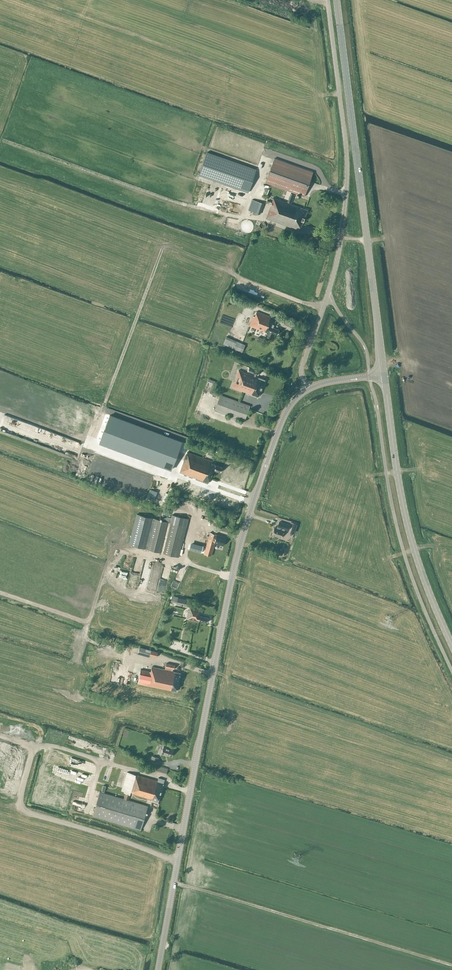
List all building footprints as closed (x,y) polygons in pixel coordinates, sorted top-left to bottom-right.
[(199,175),(248,192),(256,169),(207,152),(199,175)] [(304,196),(313,172),(274,158),(266,182),(304,196)] [(307,210),(300,207),(273,197),(266,218),(299,230),(302,224),(307,210)] [(252,199),(249,207),(248,210),(260,214),(264,203),(252,199)] [(271,338),(273,333),(277,334),(279,329),(273,327),(275,323),(274,323),(276,318),(255,311),(249,326),(268,333),(266,337),(269,338),(271,338)] [(245,344),(237,341),(237,342),(227,338),(224,344),(233,348),(242,352),(245,344)] [(260,371),(244,365),(242,369),(250,372),(258,375),(260,371)] [(232,387),(258,397),(259,392),(260,392),(265,379),(238,369),(232,387)] [(250,405),(220,394),(215,410),(244,421),(250,405)] [(171,469),(182,442),(110,415),(99,442),(171,469)] [(212,461),(187,452),(180,472),(208,483),(210,478),(211,478),(214,470),(220,472),(222,467),(212,463),(212,461)] [(186,527),(153,518),(146,549),(178,557),(186,527)] [(287,530),(289,526),(282,524),(281,528),(281,529),(274,527),(272,534),(281,537),(284,530),(283,530),(284,529),(287,530)] [(192,533),(188,549),(211,555),(215,542),(218,543),(223,545),(225,537),(220,535),(220,536),(217,535),(217,534),(210,532),(208,538),(192,533)] [(178,598),(172,597),(171,602),(186,605),(187,600),(178,598)] [(199,620),(207,622),(208,617),(199,615),(199,612),(200,613),(201,609),(190,606),(189,610),(188,610),(187,619),(198,621),(199,620)] [(150,655),(156,657),(158,652),(140,647),(137,654),(149,657),(150,655)] [(175,665),(166,663),(165,667),(165,669),(152,666),(151,671),(140,669),(137,683),(176,691),(180,673),(174,671),(172,671),(173,668),(174,669),(175,665)] [(133,716),(136,701),(127,700),(124,714),(133,716)] [(171,756),(173,749),(163,746),(161,753),(171,756)] [(166,774),(168,768),(156,765),(155,770),(166,774)] [(159,777),(158,781),(127,772),(121,791),(124,792),(124,794),(125,794),(124,799),(100,791),(92,816),(140,830),(148,806),(128,800),(130,792),(147,797),(147,800),(151,801),(151,799),(153,799),(153,800),(158,802),(164,783),(165,779),(159,777)]
